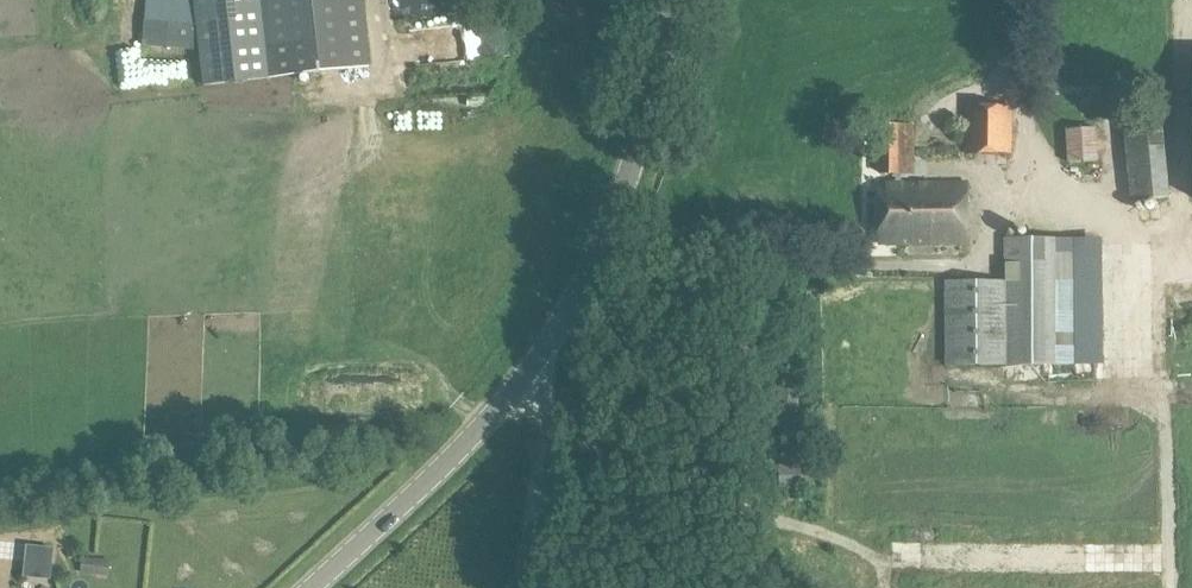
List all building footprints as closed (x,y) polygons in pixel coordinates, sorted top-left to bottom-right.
[(259,0),(192,0),(203,85),(269,77),(265,48),(259,0)] [(362,0),(259,0),(265,48),(269,77),(370,65),(362,0)] [(165,24),(162,47),(191,50),(194,26),(165,24)] [(967,108),(966,155),(1012,156),(1012,109),(967,108)] [(1062,125),(1064,159),(1091,158),(1089,124),(1062,125)] [(880,125),(880,174),(915,174),(915,125),(880,125)] [(1122,195),(1154,194),(1152,129),(1128,130),(1128,157),(1121,157),(1122,195)] [(967,183),(879,184),(880,246),(967,244),(967,183)] [(1129,233),(1101,237),(1103,252),(1131,248),(1129,233)] [(1048,276),(1047,234),(999,235),(1000,276),(941,278),(943,363),(1068,361),(1066,276),(1048,276)] [(690,298),(690,284),(673,284),(673,298),(690,298)] [(1071,312),(1072,359),(1103,358),(1102,311),(1071,312)] [(681,358),(664,367),(671,381),(689,372),(681,358)] [(782,381),(779,430),(796,432),(799,382),(782,381)] [(42,581),(51,545),(30,540),(22,576),(42,581)]
